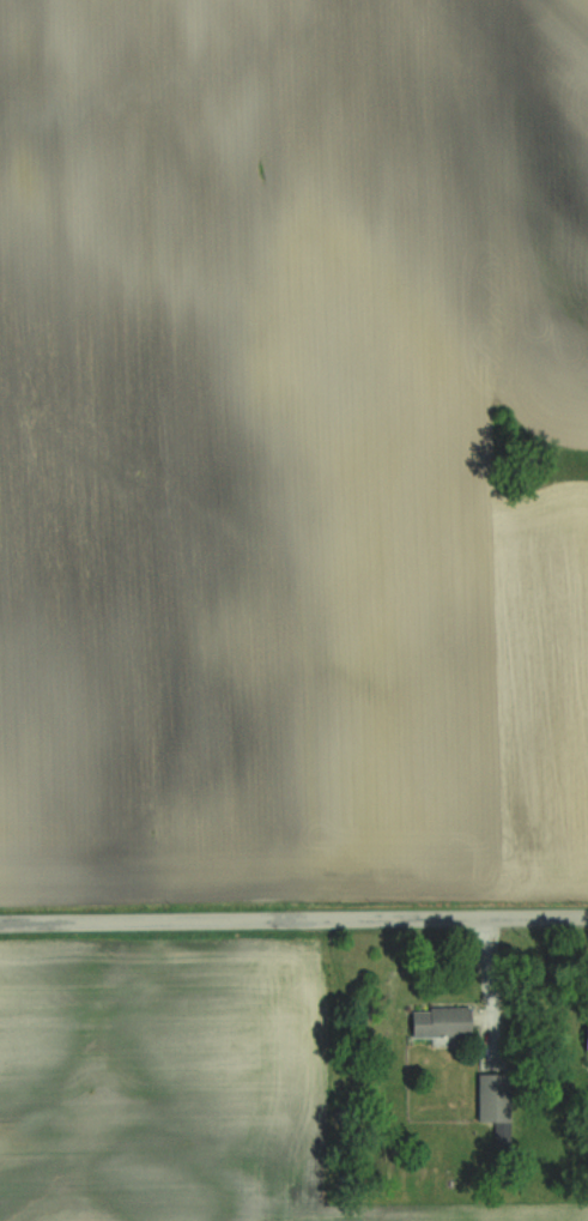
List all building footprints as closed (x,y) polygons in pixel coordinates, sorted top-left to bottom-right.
[(471,1037),(471,1007),(412,1007),(412,1037),(471,1037)] [(480,1120),(505,1120),(505,1083),(480,1083),(480,1120)]
